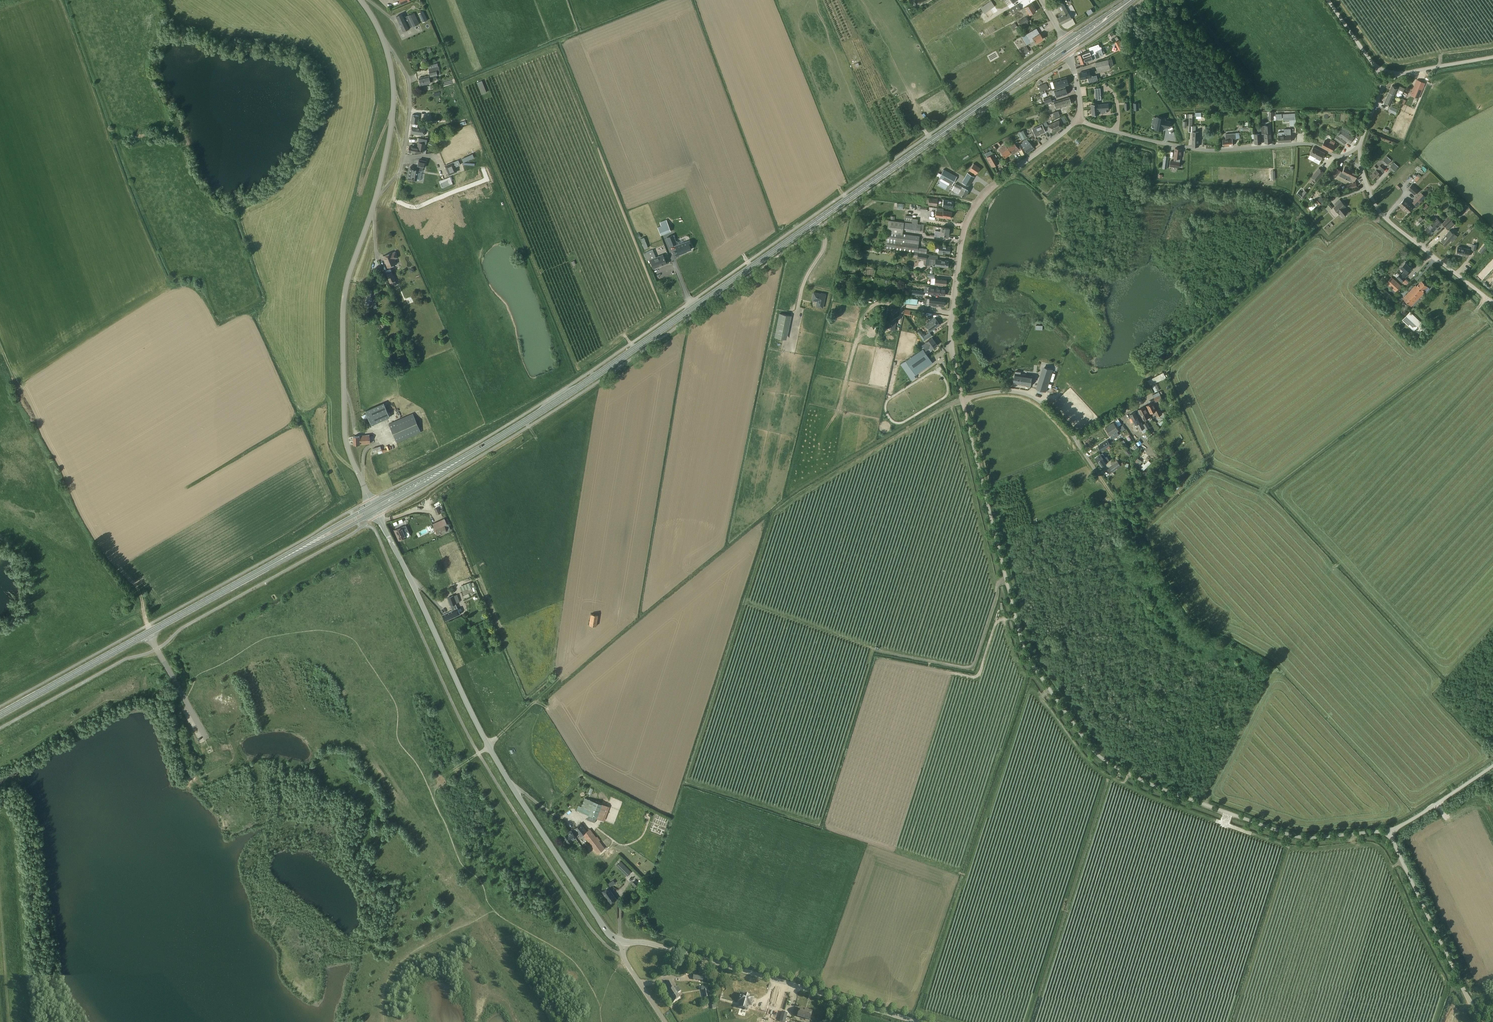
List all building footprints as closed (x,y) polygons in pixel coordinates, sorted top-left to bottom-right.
[(1025,6),(1025,7),(1021,9),(1023,13),(1027,11),(1029,14),(1035,11),(1031,3),(1025,6)] [(1021,10),(1018,4),(1009,9),(1012,14),(1021,10)] [(1071,18),(1063,4),(1058,7),(1063,15),(1057,19),(1060,24),(1071,18)] [(428,20),(423,11),(418,13),(423,22),(428,20)] [(419,24),(414,13),(404,17),(402,13),(396,16),(403,31),(419,24)] [(1026,16),(1018,21),(1021,25),(1027,22),(1028,21),(1026,16)] [(1036,43),(1043,39),(1040,33),(1039,33),(1036,28),(1026,34),(1031,43),(1034,40),(1036,43)] [(1079,59),(1086,57),(1096,53),(1096,52),(1096,51),(1098,50),(1102,48),(1101,46),(1100,47),(1099,44),(1089,47),(1090,50),(1078,55),(1079,59)] [(1079,59),(1081,64),(1100,57),(1098,50),(1096,51),(1096,52),(1096,53),(1086,57),(1079,59)] [(1108,59),(1095,63),(1098,72),(1110,68),(1108,59)] [(430,75),(419,78),(421,85),(431,83),(430,81),(436,80),(437,79),(436,76),(441,74),(439,66),(429,68),(430,75)] [(1093,75),(1092,74),(1090,75),(1089,70),(1080,73),(1081,79),(1088,78),(1089,83),(1098,80),(1097,75),(1093,76),(1093,75)] [(1068,84),(1066,77),(1053,81),(1055,88),(1068,84)] [(482,93),(487,92),(483,80),(478,82),(482,93)] [(1425,83),(1417,80),(1410,94),(1419,98),(1425,83)] [(1048,89),(1046,83),(1038,86),(1040,92),(1048,89)] [(1389,92),(1395,95),(1400,98),(1405,88),(1399,85),(1398,88),(1392,85),(1389,92)] [(1067,94),(1065,87),(1054,90),(1054,91),(1051,92),(1052,96),(1056,95),(1057,98),(1067,94)] [(1390,105),(1395,95),(1389,92),(1384,102),(1390,105)] [(1071,104),(1069,97),(1054,102),(1056,109),(1071,104)] [(1109,109),(1109,103),(1099,104),(1098,103),(1091,104),(1092,115),(1099,114),(1099,110),(1109,109)] [(1044,116),(1046,121),(1055,118),(1053,113),(1044,116)] [(413,123),(418,124),(419,116),(412,114),(411,123),(413,123)] [(1192,116),(1192,114),(1189,114),(1189,118),(1189,132),(1192,132),(1192,146),(1199,146),(1199,132),(1196,131),(1196,126),(1193,126),(1193,118),(1193,116),(1192,116)] [(1156,124),(1155,128),(1163,130),(1164,127),(1169,128),(1170,121),(1165,120),(1165,118),(1157,117),(1157,118),(1156,124)] [(1062,127),(1059,120),(1048,125),(1052,132),(1062,127)] [(1045,132),(1042,124),(1032,129),(1036,137),(1039,135),(1039,134),(1045,132)] [(1264,125),(1260,125),(1261,133),(1264,133),(1265,143),(1271,142),(1270,124),(1264,125)] [(412,126),(411,133),(424,135),(425,128),(418,127),(412,126)] [(1352,132),(1343,126),(1334,139),(1344,145),(1346,142),(1350,144),(1354,137),(1351,135),(1352,132)] [(1279,136),(1278,136),(1278,142),(1291,141),(1290,129),(1284,129),(1284,132),(1278,132),(1279,136)] [(1022,140),(1027,138),(1024,130),(1018,133),(1022,140)] [(1236,138),(1236,133),(1225,134),(1226,139),(1223,139),(1223,146),(1233,145),(1232,139),(1236,138)] [(410,146),(409,152),(415,153),(415,152),(422,153),(423,149),(425,150),(426,144),(427,141),(427,139),(419,138),(419,139),(417,147),(410,146)] [(1021,144),(1023,147),(1027,152),(1034,147),(1030,142),(1029,143),(1027,140),(1021,144)] [(1335,142),(1331,140),(1329,143),(1325,140),(1321,146),(1331,151),(1334,145),(1335,142)] [(1004,144),(998,149),(1005,158),(1012,152),(1014,153),(1021,148),(1017,141),(1015,143),(1013,142),(1007,147),(1004,144)] [(1310,154),(1316,157),(1313,161),(1319,164),(1325,153),(1313,147),(1310,154)] [(1175,161),(1170,160),(1170,166),(1180,167),(1182,149),(1175,148),(1174,158),(1176,158),(1175,161)] [(473,154),(462,158),(464,162),(474,158),(473,154)] [(987,157),(986,158),(991,167),(993,166),(998,163),(993,154),(987,157)] [(1391,160),(1386,156),(1382,161),(1387,165),(1391,160)] [(408,179),(416,180),(418,170),(422,171),(423,167),(425,167),(427,160),(419,159),(417,166),(418,166),(418,167),(411,166),(408,179)] [(445,165),(449,175),(457,172),(455,167),(460,165),(459,160),(445,165)] [(974,163),(969,169),(976,174),(980,168),(974,163)] [(1398,167),(1393,163),(1389,167),(1394,172),(1398,167)] [(1422,175),(1428,169),(1423,164),(1417,170),(1422,175)] [(1385,170),(1380,165),(1370,176),(1375,181),(1381,174),(1385,170)] [(1339,176),(1338,179),(1345,183),(1350,181),(1351,178),(1355,180),(1358,174),(1345,167),(1342,172),(1341,172),(1339,176)] [(1324,172),(1319,168),(1311,177),(1317,181),(1324,172)] [(957,176),(944,169),(939,177),(952,185),(957,176)] [(968,173),(962,182),(969,186),(975,177),(968,173)] [(1415,179),(1417,181),(1421,176),(1418,174),(1414,179),(1411,176),(1408,179),(1412,182),(1415,179)] [(439,181),(442,188),(453,183),(450,176),(439,181)] [(968,190),(955,183),(952,190),(965,196),(968,190)] [(1419,190),(1412,184),(1408,189),(1415,195),(1419,190)] [(1304,190),(1299,196),(1303,199),(1308,192),(1304,190)] [(1423,199),(1419,196),(1413,203),(1415,204),(1416,206),(1423,199)] [(938,198),(929,197),(929,198),(926,197),(925,204),(928,204),(928,205),(937,206),(938,198)] [(1346,206),(1340,199),(1335,204),(1336,206),(1334,208),(1338,213),(1339,212),(1343,216),(1348,212),(1344,208),(1346,206)] [(1413,207),(1404,199),(1399,205),(1408,212),(1413,207)] [(953,201),(943,200),(942,206),(952,208),(953,201)] [(1314,202),(1308,208),(1312,212),(1318,206),(1314,202)] [(1333,207),(1329,203),(1323,209),(1327,213),(1333,207)] [(944,209),(937,208),(935,216),(950,218),(951,212),(943,211),(944,209)] [(1450,221),(1445,226),(1449,230),(1455,224),(1455,223),(1463,214),(1460,212),(1453,220),(1452,219),(1450,221)] [(1336,218),(1339,224),(1344,221),(1340,215),(1336,218)] [(1442,223),(1445,226),(1450,221),(1452,219),(1449,216),(1442,223)] [(1442,222),(1437,217),(1426,229),(1431,233),(1442,222)] [(657,227),(661,235),(671,231),(667,219),(660,222),(661,225),(657,227)] [(887,227),(903,230),(903,229),(904,222),(888,220),(887,227)] [(903,230),(887,227),(885,248),(926,253),(927,249),(918,247),(920,236),(903,233),(903,230)] [(934,236),(940,237),(941,235),(948,236),(949,228),(941,227),(940,231),(935,230),(934,235),(934,236)] [(1457,236),(1455,234),(1450,230),(1441,241),(1446,245),(1450,240),(1453,242),(1457,236)] [(673,235),(667,237),(670,246),(674,244),(675,244),(677,243),(676,243),(675,239),(673,235)] [(680,244),(675,246),(679,255),(685,252),(684,252),(691,249),(689,245),(691,244),(690,240),(684,242),(680,244)] [(950,246),(939,245),(938,254),(943,254),(943,252),(949,253),(950,246)] [(1470,249),(1458,247),(1457,254),(1468,256),(1470,249)] [(653,249),(644,253),(647,261),(650,259),(653,268),(661,265),(660,265),(666,263),(663,254),(656,257),(653,249)] [(392,252),(383,256),(388,267),(397,264),(395,259),(398,257),(395,251),(392,253),(392,252)] [(935,259),(930,258),(929,265),(935,266),(948,267),(948,261),(935,259)] [(1402,274),(1401,273),(1397,277),(1406,286),(1409,282),(1405,277),(1409,273),(1410,274),(1413,270),(1411,268),(1405,262),(1401,267),(1405,271),(1402,274)] [(396,280),(392,271),(386,274),(390,283),(391,285),(396,283),(395,281),(396,280)] [(934,278),(934,284),(938,284),(938,285),(943,286),(943,285),(946,285),(946,279),(934,277),(934,278)] [(1403,287),(1392,277),(1386,283),(1397,293),(1403,287)] [(1428,286),(1422,280),(1417,286),(1416,285),(1403,298),(1411,306),(1424,293),(1423,291),(1428,286)] [(928,293),(936,294),(945,295),(945,288),(936,287),(937,285),(929,285),(928,293)] [(373,290),(365,289),(362,304),(370,306),(371,301),(372,297),(372,296),(373,290)] [(825,295),(814,292),(812,300),(817,301),(816,306),(822,308),(825,295)] [(925,297),(924,304),(944,306),(944,300),(925,297)] [(887,310),(886,318),(888,318),(886,329),(895,330),(898,312),(899,312),(899,309),(888,307),(887,310)] [(1421,322),(1410,312),(1402,320),(1414,330),(1421,322)] [(791,316),(779,313),(775,337),(783,339),(787,320),(790,321),(791,316)] [(940,325),(934,317),(924,324),(929,332),(940,325)] [(923,348),(900,364),(912,380),(917,376),(916,374),(933,362),(924,350),(929,347),(931,349),(937,345),(932,337),(926,342),(921,345),(923,348)] [(1053,370),(1045,367),(1038,389),(1046,392),(1053,370)] [(1014,383),(1031,386),(1033,375),(1021,374),(1021,372),(1016,371),(1014,383)] [(1164,373),(1148,381),(1151,386),(1166,378),(1164,373)] [(1157,383),(1152,385),(1155,392),(1160,389),(1157,383)] [(1160,394),(1159,392),(1153,395),(1156,402),(1160,400),(1162,404),(1165,403),(1161,394),(1160,394)] [(390,417),(384,402),(365,411),(372,425),(390,417)] [(1163,414),(1160,408),(1156,410),(1153,402),(1147,405),(1151,413),(1154,411),(1157,416),(1163,414)] [(1145,407),(1138,410),(1144,420),(1150,417),(1145,407)] [(1141,421),(1136,411),(1130,414),(1135,424),(1136,424),(1140,430),(1142,434),(1147,431),(1141,421)] [(421,432),(413,413),(389,424),(397,443),(421,432)] [(1119,429),(1114,422),(1106,427),(1109,432),(1108,433),(1110,435),(1111,435),(1113,438),(1117,436),(1114,432),(1119,429)] [(370,443),(369,434),(353,436),(354,445),(370,443)] [(1101,450),(1111,444),(1107,439),(1098,445),(1101,450)] [(1146,450),(1134,460),(1141,468),(1153,457),(1146,450)] [(1106,458),(1103,453),(1095,458),(1101,466),(1109,461),(1107,457),(1106,458)] [(1109,467),(1112,472),(1121,466),(1120,464),(1119,463),(1116,459),(1111,462),(1113,465),(1109,467)] [(447,524),(445,518),(433,523),(438,535),(448,531),(447,531),(451,529),(448,523),(447,524)] [(431,526),(419,531),(420,536),(433,530),(431,526)] [(405,532),(402,527),(394,530),(399,541),(407,537),(409,536),(410,534),(409,532),(407,531),(405,532)] [(471,583),(459,587),(461,591),(472,586),(471,583)] [(445,621),(460,614),(455,603),(456,603),(453,595),(447,598),(453,610),(443,615),(445,621)] [(598,615),(591,614),(589,625),(596,626),(598,615)] [(602,804),(585,798),(581,806),(578,805),(576,810),(589,815),(587,820),(595,822),(596,818),(603,820),(608,806),(602,803),(602,804)] [(580,823),(574,828),(579,834),(581,836),(583,834),(597,854),(605,848),(590,829),(587,832),(580,823)] [(579,834),(574,828),(563,836),(568,842),(576,836),(575,836),(579,834)] [(616,865),(627,876),(631,872),(621,861),(616,865)] [(617,899),(608,887),(602,892),(610,904),(617,899)] [(667,992),(673,1002),(680,998),(677,993),(681,991),(678,987),(674,989),(674,988),(675,988),(671,981),(666,983),(670,990),(667,992)] [(741,994),(739,1001),(741,1002),(739,1007),(747,1010),(749,1004),(751,1005),(753,998),(749,997),(749,996),(745,995),(745,996),(741,994)] [(718,1015),(722,1015),(720,1002),(710,1003),(711,1009),(717,1008),(718,1015)] [(812,1011),(800,1008),(797,1016),(810,1020),(812,1011)]
